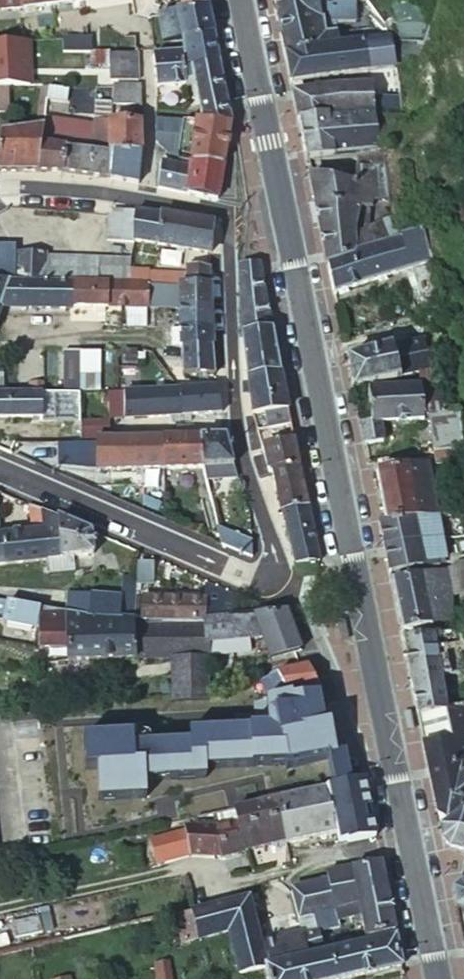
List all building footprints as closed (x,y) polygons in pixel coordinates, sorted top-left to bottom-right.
[(288,53),(339,44),(338,30),(325,32),(323,16),(359,10),(357,0),(337,0),(336,0),(327,0),(327,1),(279,7),(282,26),(288,53)] [(207,14),(204,3),(179,8),(155,13),(160,41),(179,37),(210,32),(207,14)] [(371,38),(390,35),(389,33),(382,23),(368,25),(371,38)] [(213,44),(210,32),(179,37),(181,49),(172,50),(175,70),(184,68),(217,63),(213,44)] [(287,69),(290,82),(395,63),(390,35),(371,38),(339,44),(288,53),(284,54),(287,69)] [(107,39),(89,39),(61,40),(61,54),(106,52),(107,39)] [(175,70),(172,50),(152,54),(155,87),(177,84),(175,70)] [(106,54),(106,80),(134,80),(134,54),(106,54)] [(219,73),(217,63),(184,68),(188,82),(191,99),(223,93),(219,73)] [(188,82),(184,68),(175,70),(177,84),(188,82)] [(294,104),(298,121),(368,109),(368,96),(368,82),(337,84),(292,92),(294,104)] [(31,125),(39,124),(39,117),(40,98),(41,85),(41,83),(32,83),(31,125)] [(111,100),(111,102),(139,102),(139,85),(111,84),(111,100)] [(60,86),(41,85),(40,98),(60,99),(60,86)] [(396,91),(368,96),(368,109),(372,108),(373,115),(398,110),(396,91)] [(191,99),(194,122),(229,125),(223,93),(191,99)] [(83,173),(110,178),(111,118),(111,102),(111,100),(93,100),(92,121),(91,150),(83,173)] [(301,140),(305,156),(353,148),(378,144),(373,115),(372,108),(368,109),(298,121),(301,140)] [(92,121),(39,117),(39,124),(29,169),(56,171),(73,172),(83,173),(91,150),(92,121)] [(110,178),(137,182),(141,149),(140,120),(111,118),(110,178)] [(229,125),(194,122),(156,118),(157,142),(170,155),(183,156),(224,160),(227,137),(229,125)] [(29,169),(39,124),(31,125),(0,129),(0,168),(1,168),(29,169)] [(384,162),(379,144),(378,144),(353,148),(356,167),(384,162)] [(219,190),(224,160),(183,156),(182,165),(160,162),(158,186),(213,195),(219,190)] [(385,196),(393,194),(384,162),(356,167),(358,178),(375,180),(373,204),(359,203),(348,231),(391,218),(385,196)] [(314,203),(325,260),(404,238),(395,201),(393,194),(385,196),(391,218),(348,231),(359,203),(373,204),(375,180),(358,178),(319,172),(308,174),(314,203)] [(107,210),(104,210),(104,225),(130,227),(130,209),(107,207),(107,210)] [(130,239),(210,246),(208,217),(130,209),(130,227),(130,239)] [(130,227),(104,225),(103,238),(130,240),(130,239),(130,227)] [(330,285),(331,291),(411,269),(419,299),(442,294),(426,233),(404,238),(325,260),(330,285)] [(6,279),(10,279),(10,252),(0,252),(0,279),(6,279)] [(10,252),(10,279),(11,279),(25,279),(25,253),(10,252)] [(41,253),(25,253),(25,279),(39,280),(40,255),(41,255),(41,253)] [(41,255),(40,255),(39,280),(53,279),(54,255),(41,255)] [(54,255),(53,279),(66,280),(67,255),(54,255)] [(80,256),(67,255),(66,280),(69,280),(80,280),(80,256)] [(94,256),(80,256),(80,280),(94,280),(94,256)] [(126,257),(94,256),(94,280),(96,280),(116,280),(127,280),(127,268),(126,257)] [(177,280),(211,280),(210,262),(183,262),(183,268),(144,268),(144,280),(159,280),(177,280)] [(246,376),(277,369),(271,340),(267,318),(262,296),(258,276),(255,262),(238,265),(235,266),(235,337),(240,337),(246,376)] [(144,268),(127,268),(127,280),(129,280),(141,280),(144,280),(144,268)] [(25,279),(11,279),(10,279),(6,279),(5,286),(5,308),(68,309),(69,304),(69,280),(66,280),(39,280),(25,279)] [(116,280),(96,280),(94,280),(80,280),(69,280),(69,304),(116,304),(116,280)] [(129,304),(129,280),(127,280),(116,280),(116,304),(129,304)] [(129,304),(141,303),(141,280),(129,280),(129,304)] [(211,301),(211,280),(177,280),(178,302),(211,301)] [(211,301),(178,302),(179,323),(212,321),(211,301)] [(212,321),(179,323),(179,343),(213,342),(212,321)] [(415,371),(425,368),(419,341),(344,354),(346,362),(350,386),(399,377),(400,375),(415,371)] [(197,374),(213,373),(213,342),(179,343),(180,374),(197,374)] [(62,349),(62,387),(99,387),(99,349),(62,349)] [(133,356),(133,353),(118,353),(118,366),(133,365),(133,362),(133,356)] [(415,371),(417,385),(442,383),(437,367),(436,365),(425,368),(415,371)] [(246,376),(248,390),(280,384),(277,369),(246,376)] [(28,382),(28,392),(41,392),(40,382),(28,382)] [(427,416),(432,448),(446,446),(462,443),(459,412),(452,412),(442,383),(417,385),(365,388),(367,418),(357,419),(361,440),(381,439),(379,420),(427,416)] [(256,432),(289,425),(283,399),(280,384),(248,390),(250,411),(256,432)] [(174,391),(113,392),(113,416),(125,416),(124,421),(173,420),(192,420),(223,419),(217,391),(174,391)] [(0,393),(0,418),(8,418),(9,410),(29,410),(28,392),(0,393)] [(41,392),(28,392),(29,410),(52,410),(53,392),(41,392)] [(52,410),(29,410),(9,410),(8,418),(9,424),(53,423),(52,410)] [(106,422),(79,422),(79,437),(107,437),(106,422)] [(270,472),(275,491),(301,485),(293,448),(289,425),(256,432),(265,473),(270,472)] [(160,439),(160,471),(200,471),(200,470),(198,438),(160,439)] [(233,470),(227,438),(198,438),(200,470),(200,471),(233,470)] [(94,439),(93,444),(94,472),(160,471),(160,439),(94,439)] [(93,444),(76,443),(77,466),(94,472),(93,444)] [(446,446),(432,448),(434,461),(448,459),(446,446)] [(383,521),(434,511),(425,459),(374,467),(375,473),(381,509),(383,521)] [(236,481),(233,470),(200,471),(203,487),(213,485),(236,481)] [(213,485),(203,487),(206,500),(216,498),(213,485)] [(281,513),(305,506),(303,494),(301,485),(275,491),(281,513)] [(40,560),(36,509),(31,507),(25,504),(26,529),(0,532),(0,563),(40,560)] [(378,521),(380,533),(385,557),(388,572),(425,564),(425,562),(443,558),(437,528),(441,528),(447,533),(463,530),(463,505),(434,511),(383,521),(378,521)] [(281,513),(292,565),(300,563),(315,559),(310,530),(305,506),(281,513)] [(36,509),(40,560),(55,558),(52,516),(36,509)] [(55,568),(67,566),(71,567),(70,556),(88,555),(87,531),(52,516),(55,558),(55,568)] [(250,543),(213,528),(217,545),(250,559),(250,543)] [(55,558),(40,560),(41,575),(68,572),(67,566),(55,568),(55,558)] [(393,598),(399,630),(456,619),(456,618),(463,609),(463,560),(452,562),(444,569),(389,579),(393,598)] [(300,563),(292,565),(295,574),(302,571),(300,563)] [(146,566),(130,566),(130,578),(146,579),(146,566)] [(203,584),(203,599),(203,608),(232,608),(232,596),(203,584)] [(113,597),(129,598),(129,586),(115,585),(113,597)] [(130,619),(129,598),(113,597),(66,593),(64,612),(97,618),(130,619)] [(138,598),(138,619),(167,620),(199,621),(203,621),(232,618),(232,608),(203,608),(203,599),(138,598)] [(34,606),(2,600),(0,608),(0,621),(30,627),(34,606)] [(62,649),(64,612),(39,607),(35,643),(35,647),(62,649)] [(97,618),(64,612),(62,649),(62,658),(98,658),(97,618)] [(289,630),(282,612),(275,613),(250,616),(262,642),(270,659),(297,648),(295,642),(289,630)] [(250,616),(232,618),(203,621),(199,621),(203,649),(262,642),(250,616)] [(129,626),(130,619),(97,618),(98,658),(130,659),(129,626)] [(203,649),(199,621),(166,624),(167,658),(203,659),(204,659),(203,649)] [(129,626),(130,659),(159,659),(167,658),(166,624),(129,626)] [(463,682),(453,626),(401,637),(407,669),(415,712),(421,711),(443,707),(439,687),(445,686),(449,706),(463,704),(463,682)] [(207,699),(205,674),(204,659),(203,659),(167,658),(168,673),(167,677),(168,701),(207,699)] [(313,682),(307,667),(276,672),(261,679),(264,699),(287,696),(318,693),(313,682)] [(288,701),(287,696),(264,699),(262,699),(262,714),(249,715),(250,727),(184,730),(183,743),(125,746),(124,734),(76,736),(78,770),(90,770),(91,802),(138,799),(137,781),(200,778),(199,768),(282,764),(282,769),(324,759),(329,784),(347,780),(341,754),(330,756),(327,724),(320,725),(316,699),(288,701)] [(435,821),(439,821),(442,820),(445,819),(462,803),(463,804),(463,789),(456,780),(463,772),(463,704),(449,706),(443,707),(421,711),(422,717),(429,716),(434,739),(420,741),(435,821)] [(421,711),(415,712),(420,738),(420,741),(434,739),(429,716),(422,717),(421,711)] [(463,789),(463,772),(456,780),(463,789)] [(363,798),(359,778),(347,780),(329,784),(321,786),(331,834),(342,832),(345,845),(372,840),(363,798)] [(331,834),(321,786),(270,797),(278,844),(279,845),(331,834)] [(278,844),(270,797),(227,806),(230,821),(215,824),(150,835),(155,859),(198,852),(217,856),(278,844)] [(211,810),(215,824),(230,821),(227,806),(211,810)] [(462,817),(436,827),(438,837),(448,848),(463,852),(463,817),(462,817)] [(380,881),(376,858),(323,872),(325,880),(331,910),(305,916),(307,923),(358,911),(362,935),(390,929),(380,881)] [(325,880),(287,890),(294,918),(305,916),(331,910),(325,880)] [(452,906),(463,909),(463,883),(455,881),(448,888),(452,906)] [(232,973),(259,967),(262,966),(255,938),(244,892),(183,906),(191,939),(222,932),(232,973)] [(255,938),(262,966),(315,952),(309,929),(295,932),(294,928),(255,938)] [(398,965),(394,946),(391,933),(329,949),(337,978),(342,978),(398,965)] [(329,949),(315,952),(262,966),(259,967),(262,978),(337,978),(329,949)] [(156,978),(173,978),(172,961),(155,961),(156,978)]
